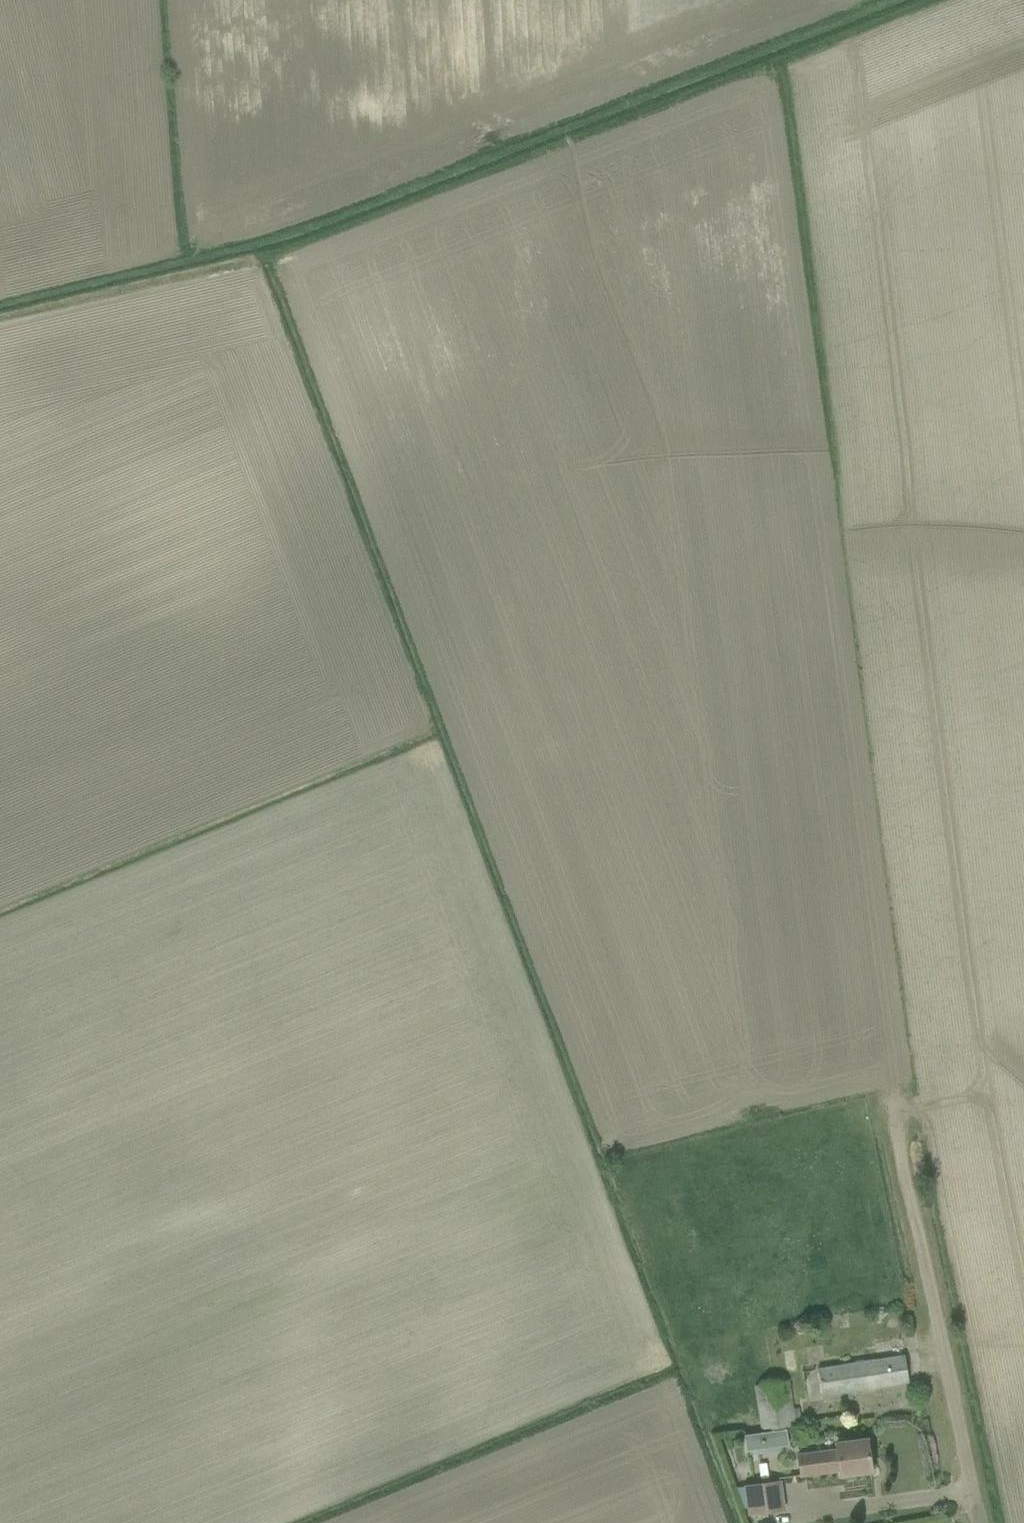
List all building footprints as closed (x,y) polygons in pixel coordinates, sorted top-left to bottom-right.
[(784,1352),(787,1371),(797,1370),(795,1351),(784,1352)] [(877,1360),(819,1369),(822,1394),(822,1396),(834,1394),(889,1385),(909,1382),(905,1356),(893,1358),(877,1360)] [(755,1386),(762,1432),(797,1427),(790,1381),(755,1386)] [(764,1449),(762,1432),(744,1435),(746,1451),(764,1449)] [(840,1470),(841,1476),(872,1471),(867,1439),(836,1444),(837,1450),(799,1456),(801,1475),(840,1470)] [(745,1486),(749,1515),(785,1510),(782,1481),(745,1486)]
